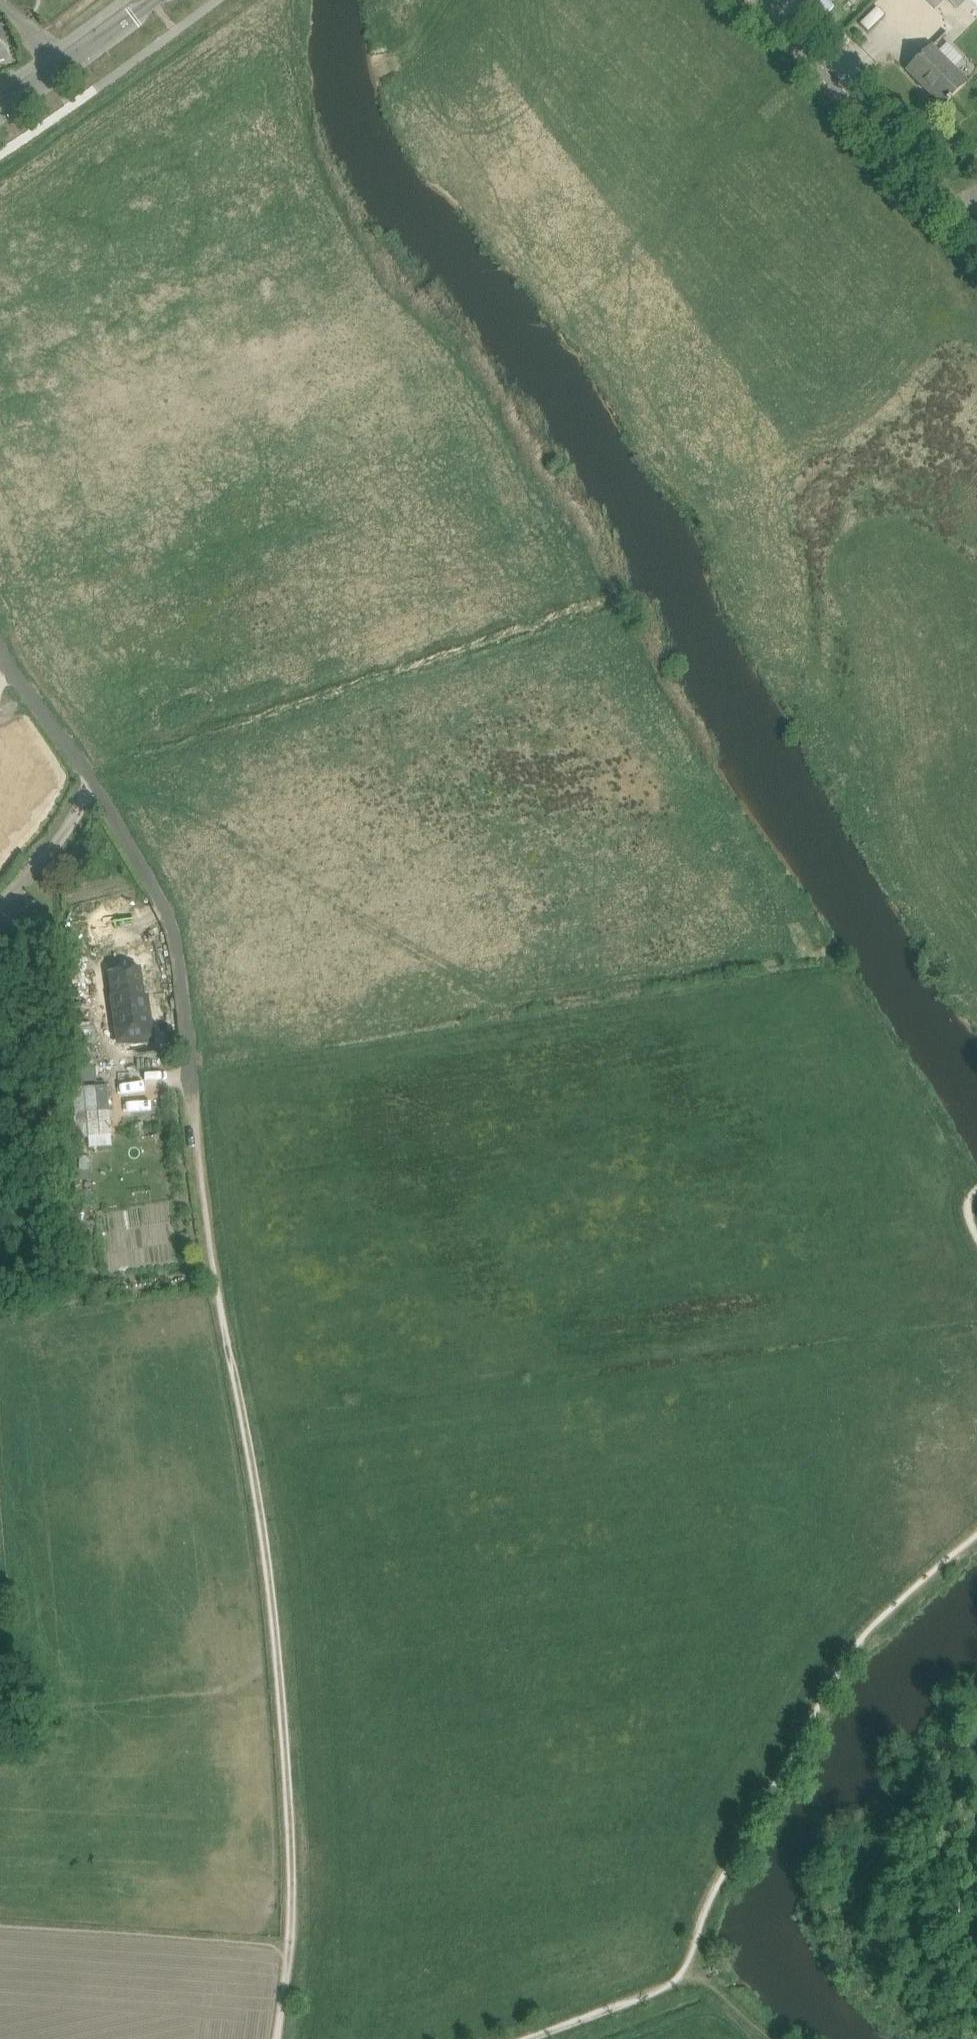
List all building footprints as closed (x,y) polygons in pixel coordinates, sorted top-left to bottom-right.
[(936,9),(945,0),(927,0),(936,9)] [(957,8),(965,0),(948,0),(957,8)] [(11,57),(0,26),(0,61),(11,57)] [(951,99),(951,98),(967,82),(932,46),(908,70),(943,106),(947,102),(948,102),(951,99)] [(79,926),(64,929),(69,988),(93,986),(90,951),(114,945),(108,918),(79,926)] [(143,975),(110,978),(112,1002),(115,1001),(116,1025),(126,1024),(128,1048),(151,1046),(148,1002),(145,1003),(143,975)] [(115,1090),(78,1092),(82,1144),(119,1141),(115,1090)]
